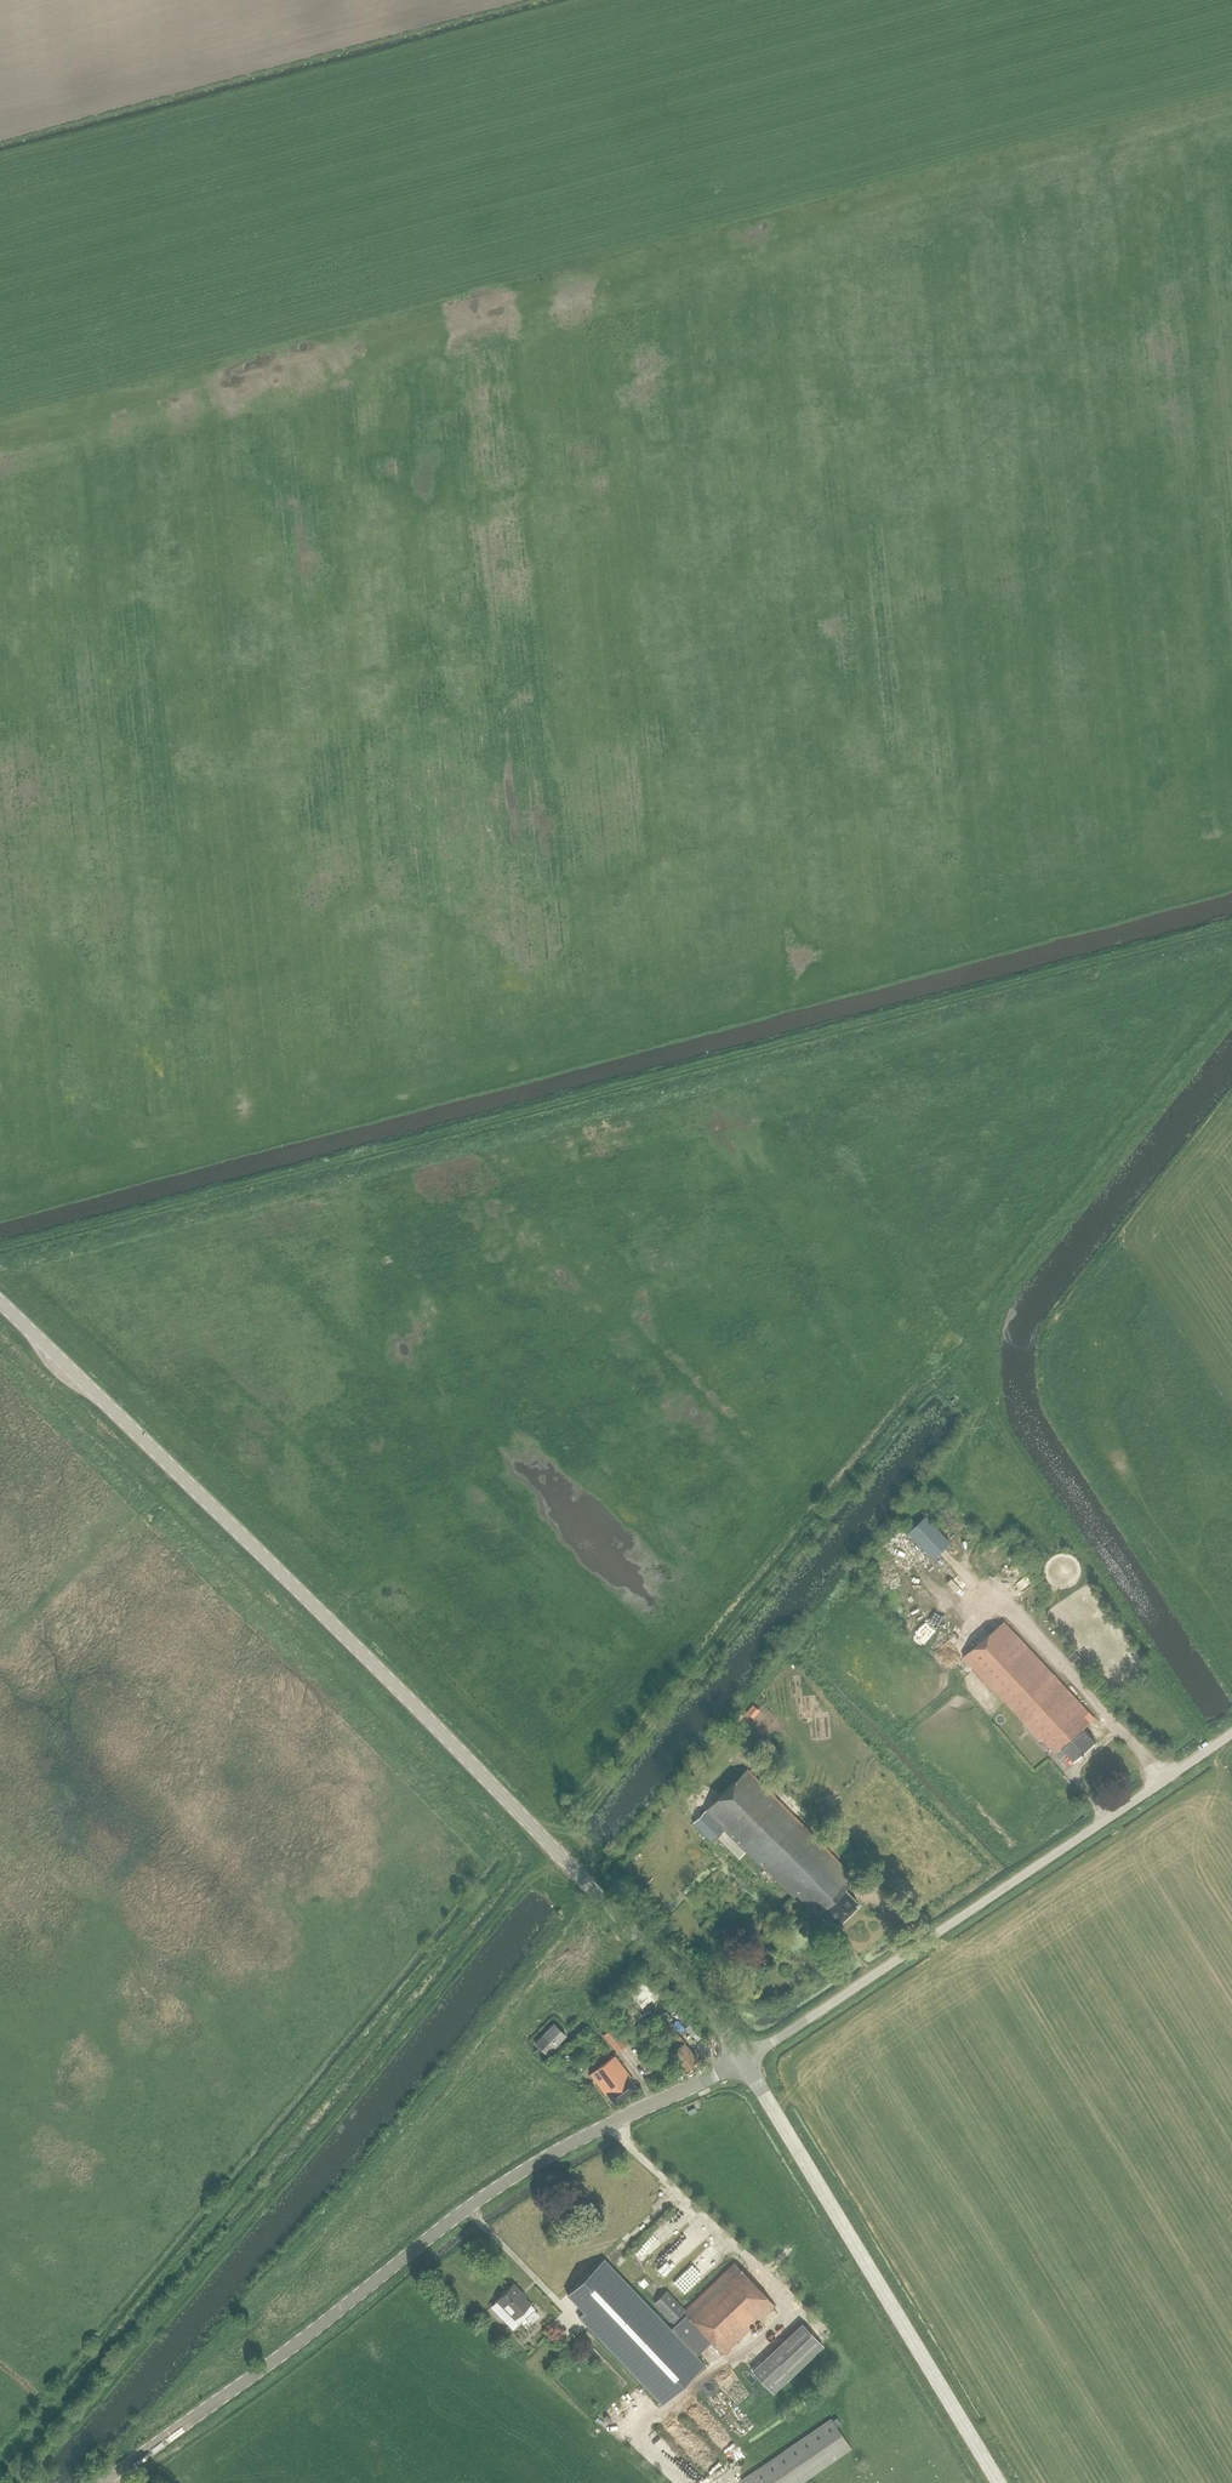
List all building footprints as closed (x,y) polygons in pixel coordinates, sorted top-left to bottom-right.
[(924,1516),(906,1533),(931,1559),(949,1543),(924,1516)] [(911,1631),(937,1609),(928,1598),(902,1619),(911,1631)] [(944,1616),(943,1629),(953,1631),(955,1618),(944,1616)] [(964,1659),(994,1692),(995,1691),(1041,1740),(1044,1738),(1063,1758),(1069,1753),(1077,1761),(1098,1742),(1085,1728),(1092,1721),(1085,1714),(1088,1712),(1005,1621),(964,1659)] [(921,1648),(938,1634),(931,1625),(914,1639),(921,1648)] [(1076,1665),(1082,1660),(1076,1652),(1069,1658),(1076,1665)] [(753,1705),(747,1712),(754,1718),(759,1711),(753,1705)] [(838,1922),(859,1902),(845,1889),(855,1879),(747,1768),(693,1821),(712,1841),(718,1836),(725,1829),(747,1851),(774,1879),(775,1877),(794,1897),(797,1893),(818,1915),(825,1909),(838,1922)] [(725,1829),(718,1836),(739,1858),(747,1851),(725,1829)] [(643,1973),(634,1981),(653,2001),(662,1994),(643,1973)] [(601,2018),(594,2024),(601,2032),(608,2026),(601,2018)] [(548,2054),(566,2034),(554,2023),(536,2043),(548,2054)] [(621,2029),(617,2033),(626,2045),(634,2039),(624,2027),(621,2029)] [(612,2028),(603,2035),(604,2036),(616,2052),(617,2052),(626,2045),(617,2033),(612,2028)] [(683,2072),(697,2060),(680,2038),(665,2050),(683,2072)] [(616,2105),(635,2091),(627,2080),(630,2077),(615,2057),(603,2066),(599,2070),(590,2076),(605,2097),(608,2095),(616,2105)] [(677,2239),(688,2254),(705,2241),(693,2227),(677,2239)] [(605,2259),(567,2295),(583,2312),(578,2317),(662,2405),(705,2365),(697,2356),(699,2354),(674,2327),(671,2330),(605,2259)] [(667,2291),(654,2303),(675,2326),(674,2327),(699,2354),(711,2341),(723,2354),(775,2306),(735,2263),(685,2310),(667,2291)] [(514,2283),(496,2301),(497,2303),(507,2313),(519,2325),(536,2309),(531,2304),(524,2297),(522,2294),(523,2293),(514,2283)] [(497,2303),(492,2308),(501,2317),(507,2313),(497,2303)] [(802,2325),(770,2356),(790,2378),(823,2347),(802,2325)] [(850,2450),(835,2427),(843,2422),(839,2417),(739,2482),(740,2482),(800,2482),(850,2450)]
